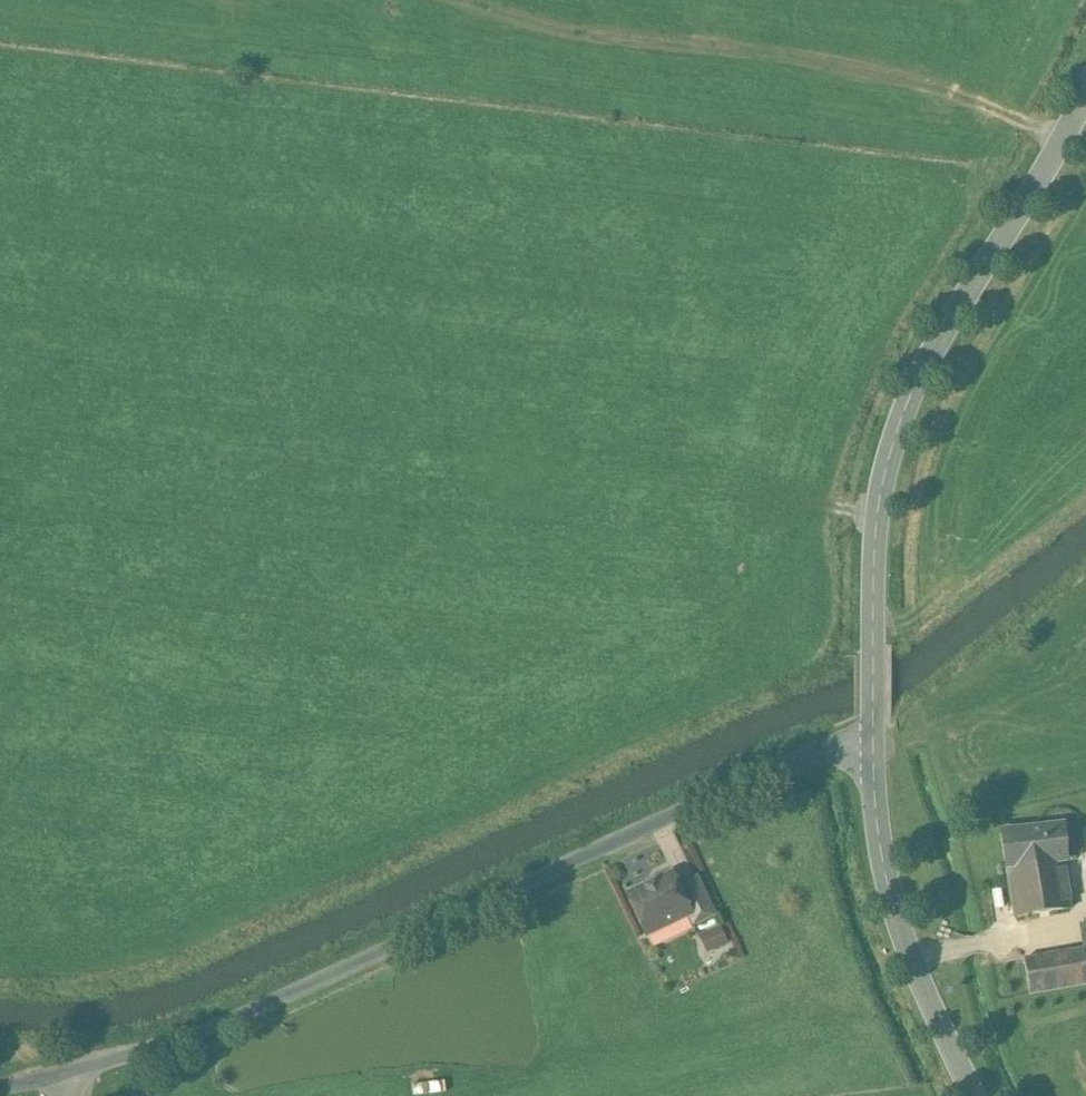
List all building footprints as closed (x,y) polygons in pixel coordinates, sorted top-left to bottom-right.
[(1064,827),(1004,834),(1009,867),(1062,858),(1063,860),(1066,860),(1064,827)] [(1062,858),(1009,867),(1018,918),(1071,909),(1066,886),(1085,882),(1081,867),(1064,870),(1063,860),(1062,858)] [(673,874),(628,896),(646,934),(690,914),(691,913),(679,887),(673,874)] [(696,879),(679,887),(691,913),(690,914),(695,924),(713,915),(696,879)] [(701,932),(707,950),(728,944),(723,926),(701,932)] [(1024,960),(1031,995),(1085,985),(1085,959),(1084,950),(1024,960)] [(417,1083),(418,1092),(447,1090),(446,1081),(417,1083)]
